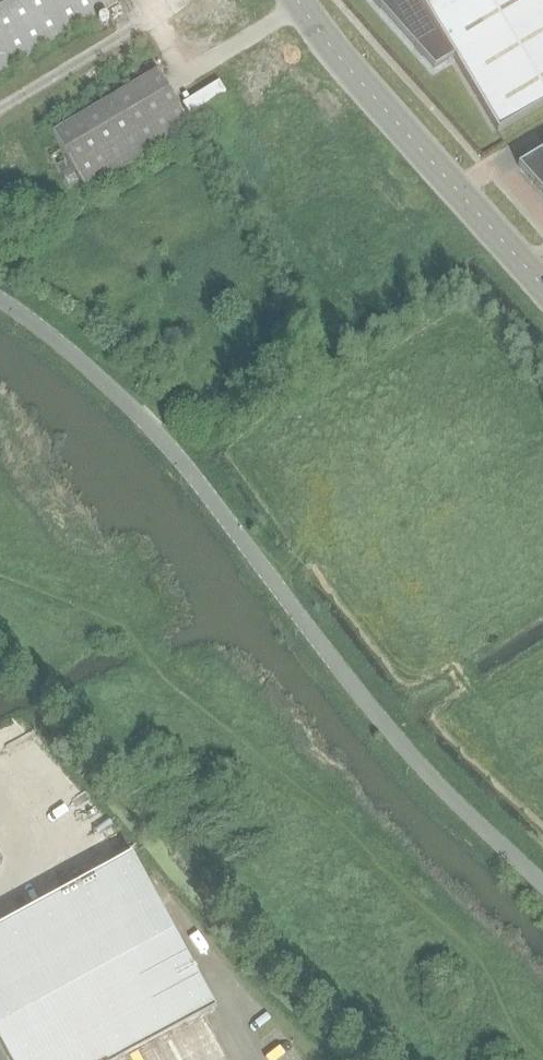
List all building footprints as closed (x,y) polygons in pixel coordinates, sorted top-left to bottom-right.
[(118,4),(115,0),(0,0),(0,74),(118,4)] [(496,133),(542,105),(542,0),(370,0),(433,71),(453,59),(496,133)] [(86,191),(191,128),(157,71),(52,135),(86,191)] [(542,195),(542,151),(517,166),(542,195)] [(0,927),(0,1046),(8,1059),(123,1059),(214,1010),(131,856),(0,927)]
